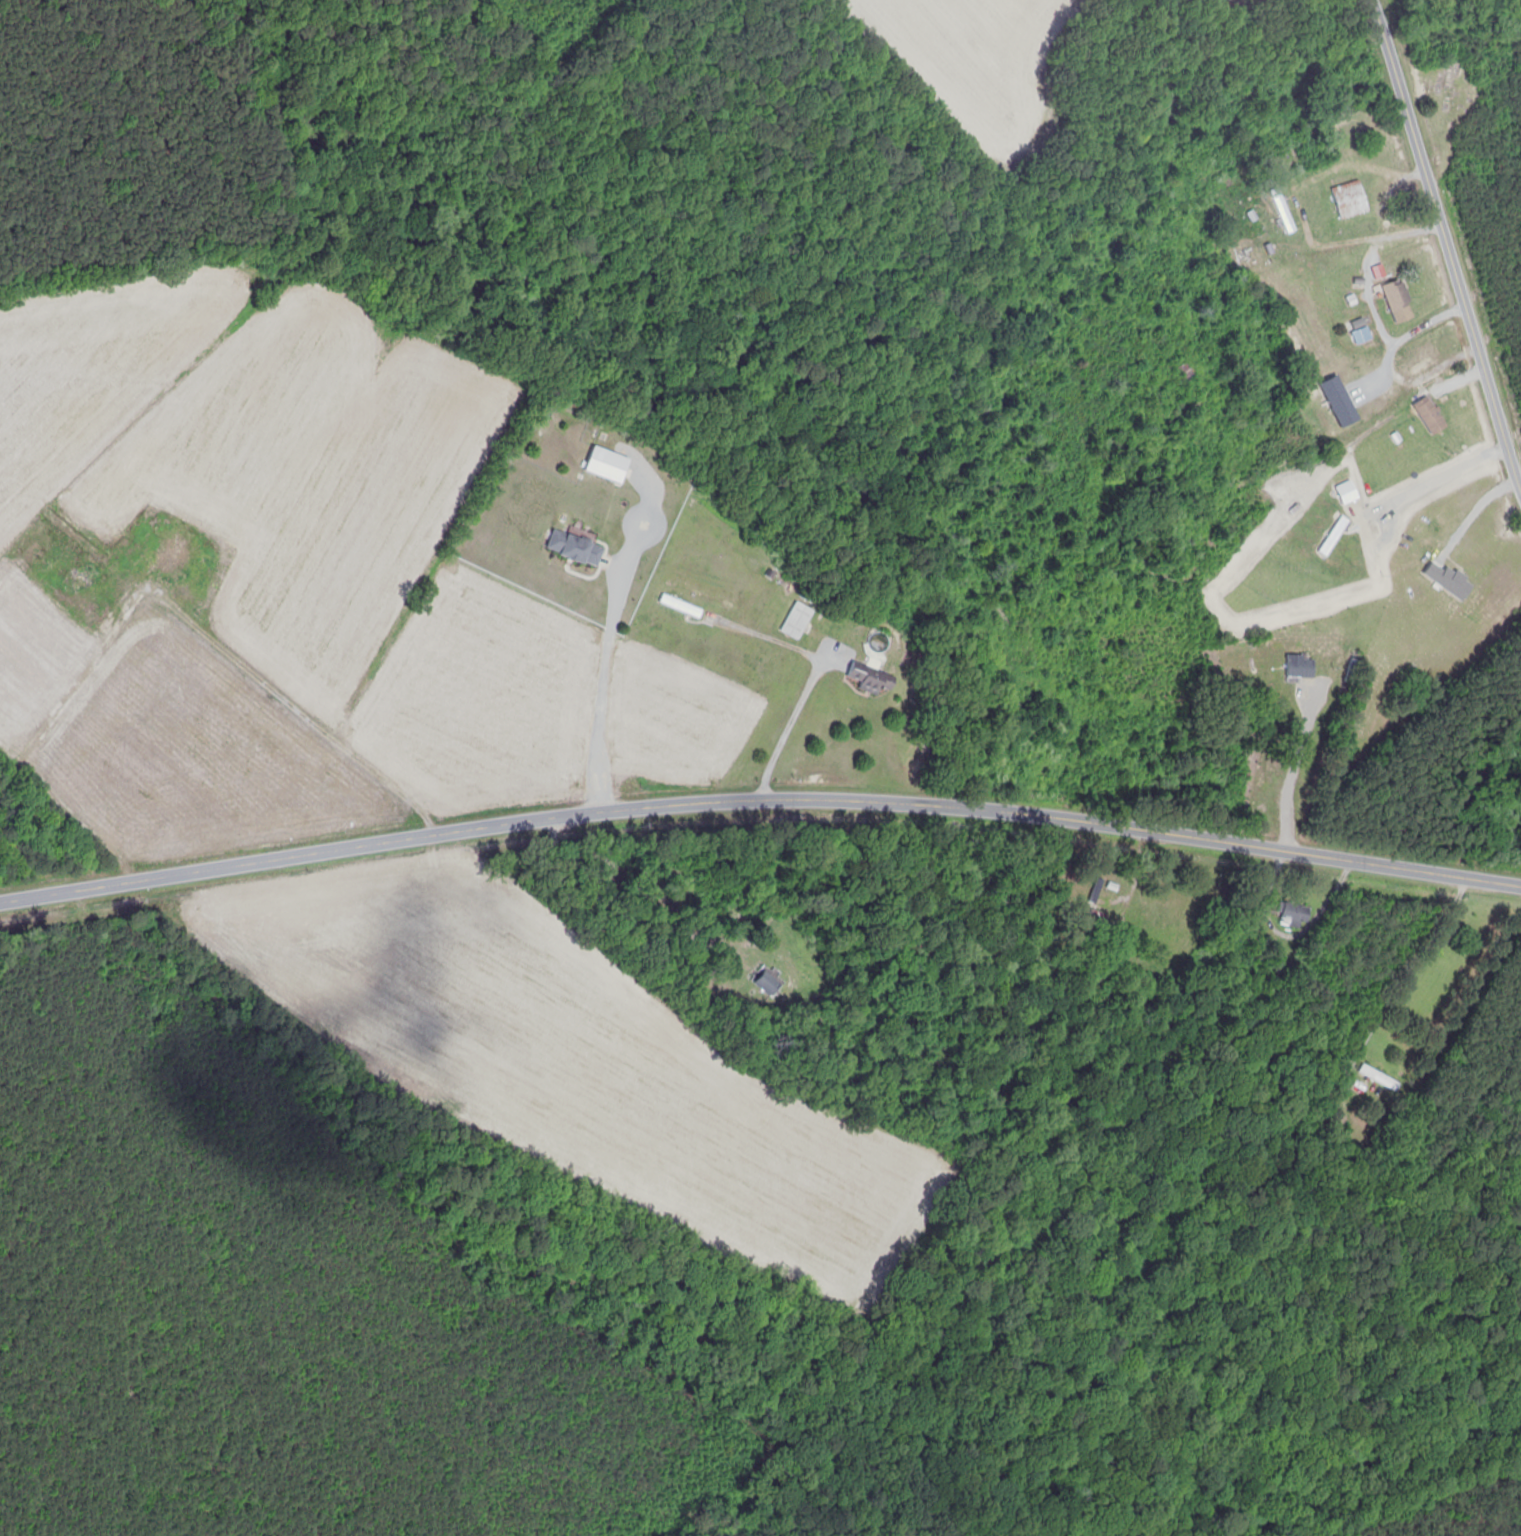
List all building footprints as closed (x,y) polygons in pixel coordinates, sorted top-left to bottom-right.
[(1331,187),(1339,219),(1369,212),(1361,180),(1331,187)] [(1269,193),(1285,234),(1296,230),(1280,188),(1269,193)] [(1253,264),(1246,243),(1229,249),(1233,261),(1236,260),(1239,269),(1253,264)] [(1382,286),(1395,324),(1416,317),(1403,278),(1382,286)] [(1354,344),(1371,338),(1363,317),(1346,324),(1354,344)] [(1386,407),(1398,400),(1390,386),(1378,393),(1386,407)] [(1448,426),(1428,395),(1413,406),(1434,436),(1448,426)] [(583,470),(622,484),(632,459),(592,445),(583,470)] [(1336,486),(1344,505),(1360,498),(1352,479),(1336,486)] [(1349,520),(1339,514),(1317,552),(1327,557),(1349,520)] [(599,567),(605,545),(554,530),(547,551),(599,567)] [(701,617),(703,609),(662,596),(659,604),(701,617)] [(780,631),(799,641),(814,612),(795,602),(780,631)] [(1315,661),(1286,661),(1286,677),(1315,677),(1315,661)] [(887,690),(891,683),(853,662),(844,678),(878,696),(883,687),(887,690)] [(1107,910),(1119,886),(1107,880),(1095,904),(1107,910)] [(1308,921),(1312,907),(1281,900),(1275,923),(1299,929),(1302,920),(1308,921)] [(770,998),(785,983),(765,962),(750,977),(770,998)] [(1357,1072),(1394,1093),(1400,1083),(1362,1062),(1357,1072)]
